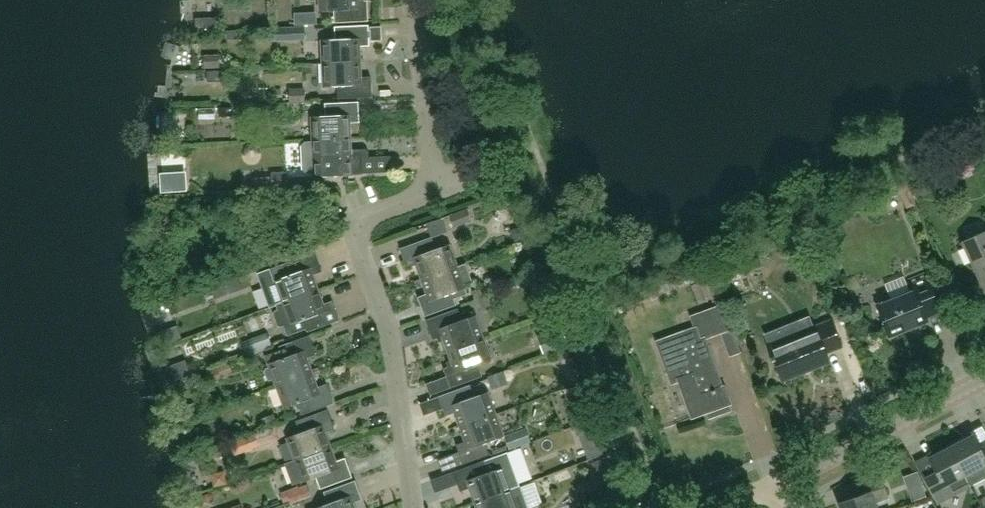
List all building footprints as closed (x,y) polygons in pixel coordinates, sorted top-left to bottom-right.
[(319,12),(332,11),(333,23),(367,21),(366,1),(356,1),(356,0),(319,0),(319,12)] [(322,63),(359,61),(358,46),(368,46),(368,38),(368,31),(367,25),(333,27),(334,39),(320,40),(322,63)] [(293,40),(305,40),(304,26),(292,26),(293,40)] [(370,31),(368,31),(368,38),(371,38),(371,41),(382,40),(381,26),(370,27),(370,31)] [(227,31),(227,39),(236,39),(236,31),(227,31)] [(219,68),(219,55),(202,56),(203,68),(219,68)] [(360,77),(359,61),(322,63),(323,87),(336,87),(337,99),(371,97),(370,76),(360,77)] [(304,103),(304,88),(287,89),(288,103),(304,103)] [(312,139),(350,137),(349,123),(359,122),(358,101),(323,103),(324,116),(311,117),(312,139)] [(306,140),(301,146),(302,170),(305,173),(314,172),(314,176),(362,174),(391,172),(390,156),(368,158),(368,152),(361,153),(351,153),(350,137),(312,139),(312,140),(306,140)] [(248,156),(255,156),(258,152),(258,147),(254,144),(247,144),(245,148),(245,153),(248,156)] [(392,163),(395,179),(409,177),(406,161),(392,163)] [(286,172),(271,173),(271,177),(270,177),(254,178),(254,188),(271,187),(271,188),(287,188),(286,172)] [(899,195),(906,208),(915,204),(906,183),(872,197),(874,202),(895,193),(896,195),(899,195)] [(452,228),(472,221),(467,208),(447,215),(452,228)] [(526,237),(522,225),(510,229),(515,241),(526,237)] [(795,238),(807,238),(807,229),(794,230),(795,238)] [(962,243),(984,293),(984,232),(962,243)] [(421,280),(457,267),(448,244),(436,248),(432,237),(399,248),(406,268),(416,264),(421,280)] [(314,253),(269,269),(281,302),(316,289),(312,276),(321,273),(314,253)] [(457,267),(421,280),(426,293),(417,297),(424,316),(456,305),(454,299),(467,295),(464,287),(472,283),(466,265),(457,268),(457,267)] [(708,266),(675,278),(679,288),(711,275),(708,266)] [(891,299),(876,305),(888,337),(926,322),(925,318),(940,312),(939,310),(928,281),(925,274),(909,280),(913,290),(909,292),(900,295),(891,299)] [(671,281),(661,285),(664,292),(674,288),(671,281)] [(707,302),(700,283),(690,286),(697,305),(707,302)] [(475,301),(491,295),(487,286),(471,291),(475,301)] [(316,289),(281,302),(275,304),(277,310),(274,311),(272,314),(276,326),(279,327),(282,326),(286,335),(305,328),(307,332),(338,321),(331,302),(322,305),(316,289)] [(494,304),(491,295),(475,301),(479,310),(494,304)] [(695,328),(656,342),(671,383),(678,381),(691,417),(703,413),(705,420),(731,410),(729,406),(731,405),(724,385),(721,386),(703,338),(730,329),(721,306),(691,317),(695,328)] [(442,336),(447,351),(483,339),(475,315),(473,316),(472,311),(460,315),(458,308),(426,320),(433,339),(442,336)] [(815,332),(769,351),(782,381),(828,362),(825,353),(841,347),(830,321),(813,327),(815,332)] [(568,345),(561,327),(536,336),(542,354),(568,345)] [(266,333),(241,342),(246,355),(271,346),(266,333)] [(275,385),(310,373),(305,359),(315,355),(308,336),(278,346),(275,351),(264,355),(268,367),(264,368),(263,371),(266,379),(269,380),(273,379),(275,385)] [(483,339),(447,351),(452,365),(443,368),(450,388),(482,376),(478,364),(491,360),(483,339)] [(561,365),(573,360),(569,347),(557,352),(561,365)] [(228,364),(205,372),(209,383),(220,379),(219,376),(231,372),(228,364)] [(503,370),(487,376),(492,389),(508,384),(503,370)] [(310,373),(275,385),(283,408),(295,403),(300,415),(332,404),(325,384),(316,387),(310,373)] [(460,428),(495,415),(487,392),(474,396),(470,384),(438,396),(445,416),(454,412),(460,428)] [(582,392),(569,396),(575,414),(588,410),(582,392)] [(294,459),(330,447),(325,433),(334,429),(327,410),(295,421),(299,433),(286,437),(294,459)] [(495,415),(460,428),(465,441),(455,444),(462,464),(488,455),(484,443),(503,436),(495,415)] [(252,449),(279,438),(274,426),(247,436),(252,449)] [(509,449),(530,442),(526,429),(504,436),(509,449)] [(950,447),(970,486),(984,478),(984,447),(979,450),(972,436),(950,447)] [(335,461),(330,447),(294,459),(302,482),(315,478),(319,489),(351,478),(344,458),(335,461)] [(970,486),(950,447),(928,459),(936,473),(924,479),(937,503),(970,486)] [(519,487),(507,452),(453,472),(460,491),(469,488),(475,503),(510,490),(519,487)] [(592,463),(605,488),(620,480),(606,455),(592,463)] [(224,471),(211,474),(214,487),(227,484),(224,471)] [(874,501),(886,497),(878,473),(855,481),(860,496),(838,504),(839,507),(877,507),(874,501)] [(326,504),(315,507),(354,507),(352,504),(362,500),(355,481),(322,492),(326,504)] [(297,487),(279,494),(283,503),(289,501),(290,505),(311,497),(307,485),(298,488),(297,487)] [(475,503),(476,507),(527,507),(519,487),(510,490),(475,503)]
